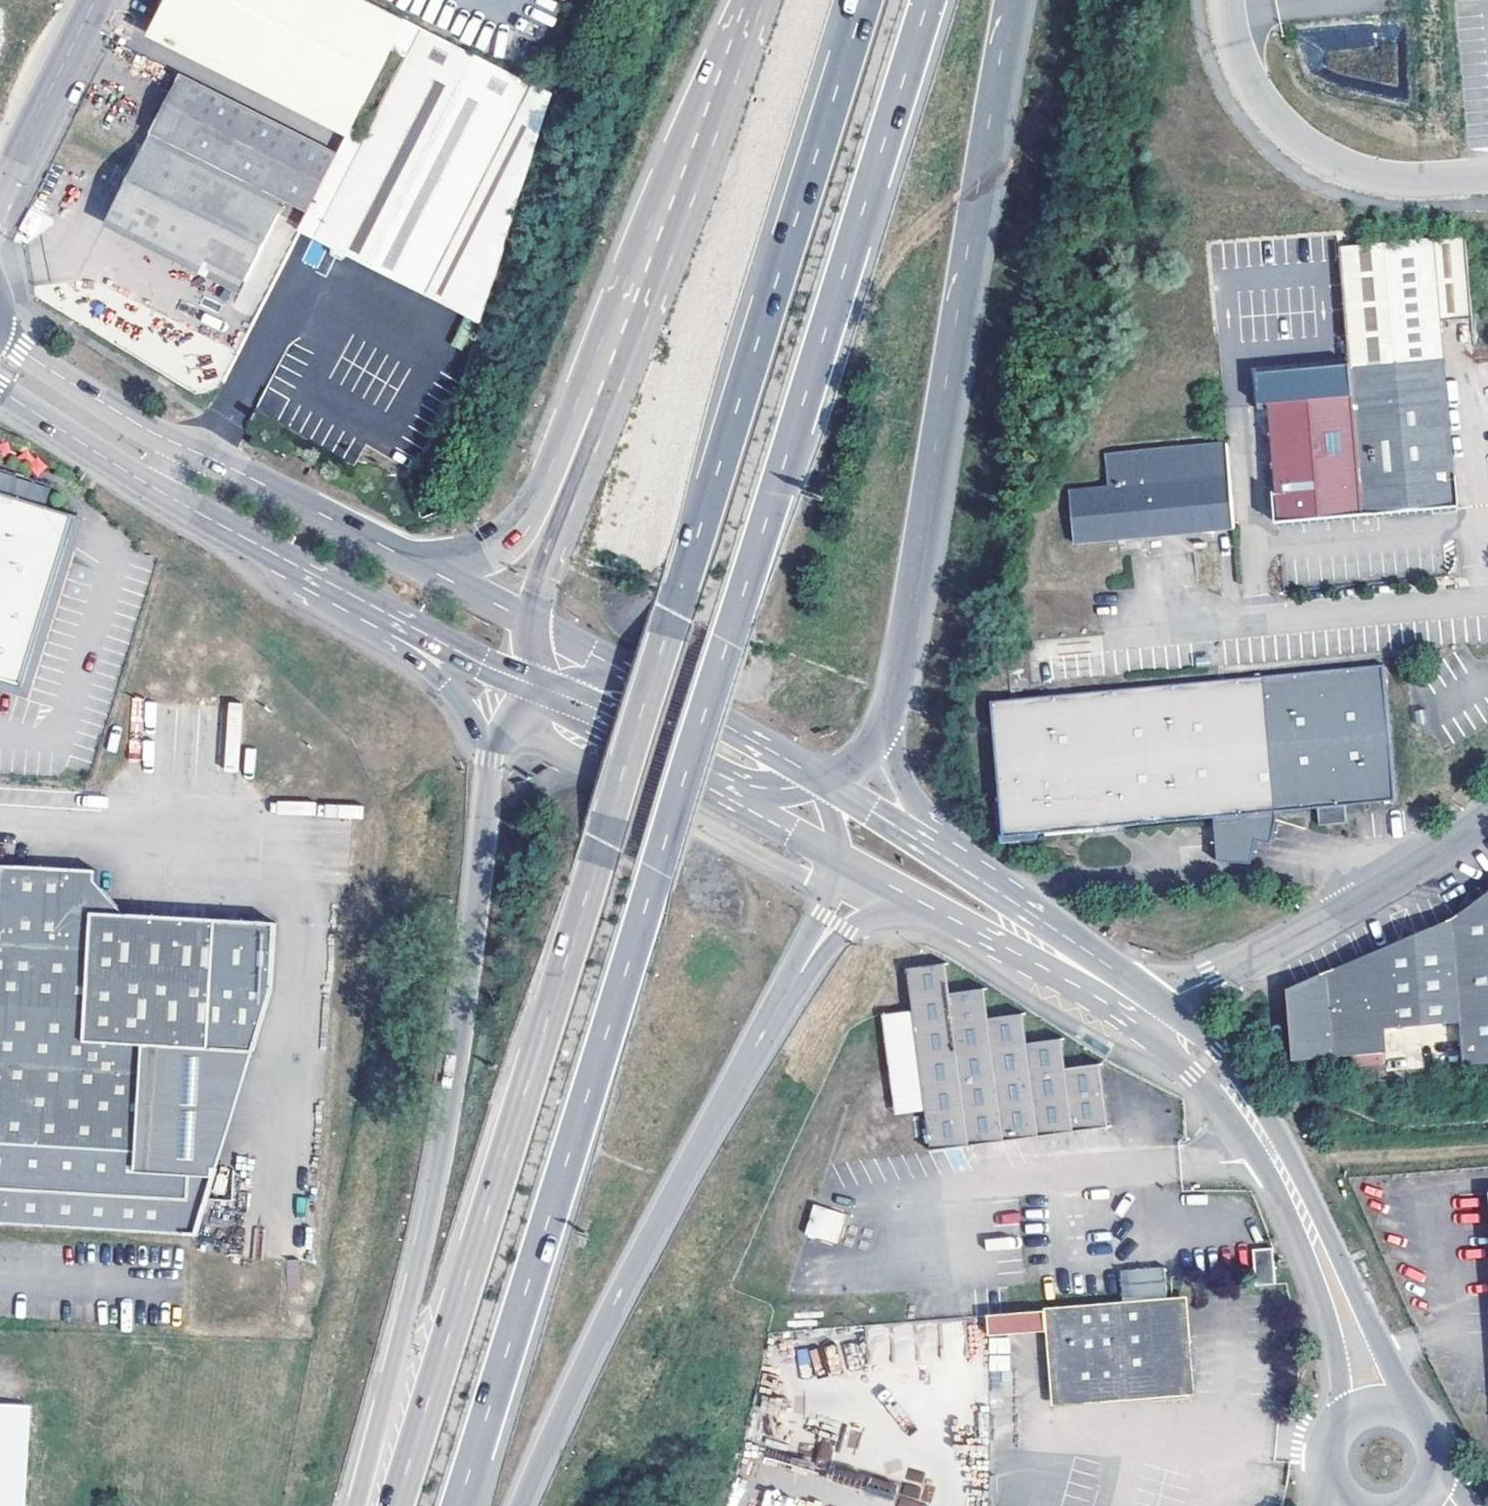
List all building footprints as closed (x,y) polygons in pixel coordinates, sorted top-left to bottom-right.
[(350,130),(407,17),(372,0),(168,0),(151,33),(350,130)] [(556,90),(407,17),(350,130),(339,151),(309,212),(291,247),(477,341),(556,90)] [(182,72),(152,133),(174,144),(203,83),(182,72)] [(152,133),(109,221),(242,288),(286,200),(309,212),(339,151),(203,83),(174,144),(152,133)] [(1350,368),(1362,513),(1462,505),(1445,321),(1473,318),(1465,235),(1339,247),(1350,368)] [(1362,513),(1350,368),(1269,375),(1281,521),(1362,513)] [(1236,527),(1228,444),(1107,455),(1111,490),(1071,495),(1076,543),(1236,527)] [(0,499),(0,683),(16,688),(63,540),(51,516),(0,499)] [(1385,667),(996,703),(1008,839),(1218,816),(1221,863),(1262,860),(1261,839),(1280,837),(1278,814),(1319,809),(1321,826),(1348,824),(1346,807),(1397,803),(1385,667)] [(192,1241),(247,1066),(265,1009),(256,935),(218,932),(108,924),(89,905),(92,880),(0,872),(0,1237),(142,1244),(191,1247),(192,1241)] [(1451,923),(1305,981),(1289,990),(1296,1062),(1384,1053),(1386,1073),(1487,1065),(1487,895),(1451,923)] [(946,962),(908,967),(914,1012),(928,1112),(933,1150),(1110,1126),(1102,1063),(1068,1067),(1063,1037),(1029,1041),(1024,1012),(990,1016),(986,988),(952,992),(946,962)] [(895,1116),(928,1112),(914,1012),(885,1016),(895,1116)] [(1276,1247),(1256,1249),(1258,1269),(1277,1267),(1276,1247)] [(1277,1267),(1258,1269),(1259,1285),(1278,1284),(1277,1267)] [(1193,1391),(1185,1298),(1048,1311),(1050,1330),(1058,1403),(1193,1391)] [(1048,1311),(989,1317),(991,1337),(1050,1330),(1048,1311)] [(765,1336),(717,1505),(988,1505),(991,1337),(989,1317),(765,1336)] [(32,1415),(0,1413),(0,1505),(25,1505),(32,1415)]
